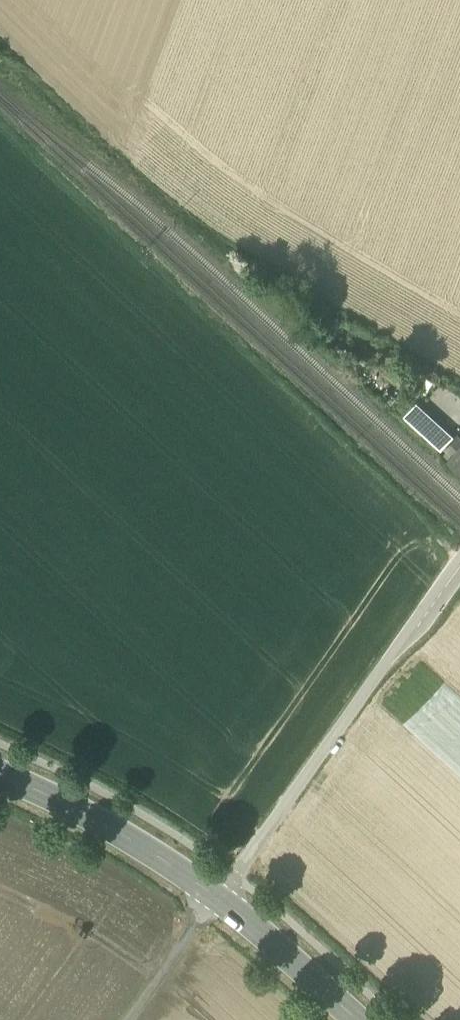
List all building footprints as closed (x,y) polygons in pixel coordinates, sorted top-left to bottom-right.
[(449,457),(459,445),(459,435),(457,432),(444,446),(448,449),(445,453),(449,457)] [(449,457),(459,467),(459,445),(449,457)]
